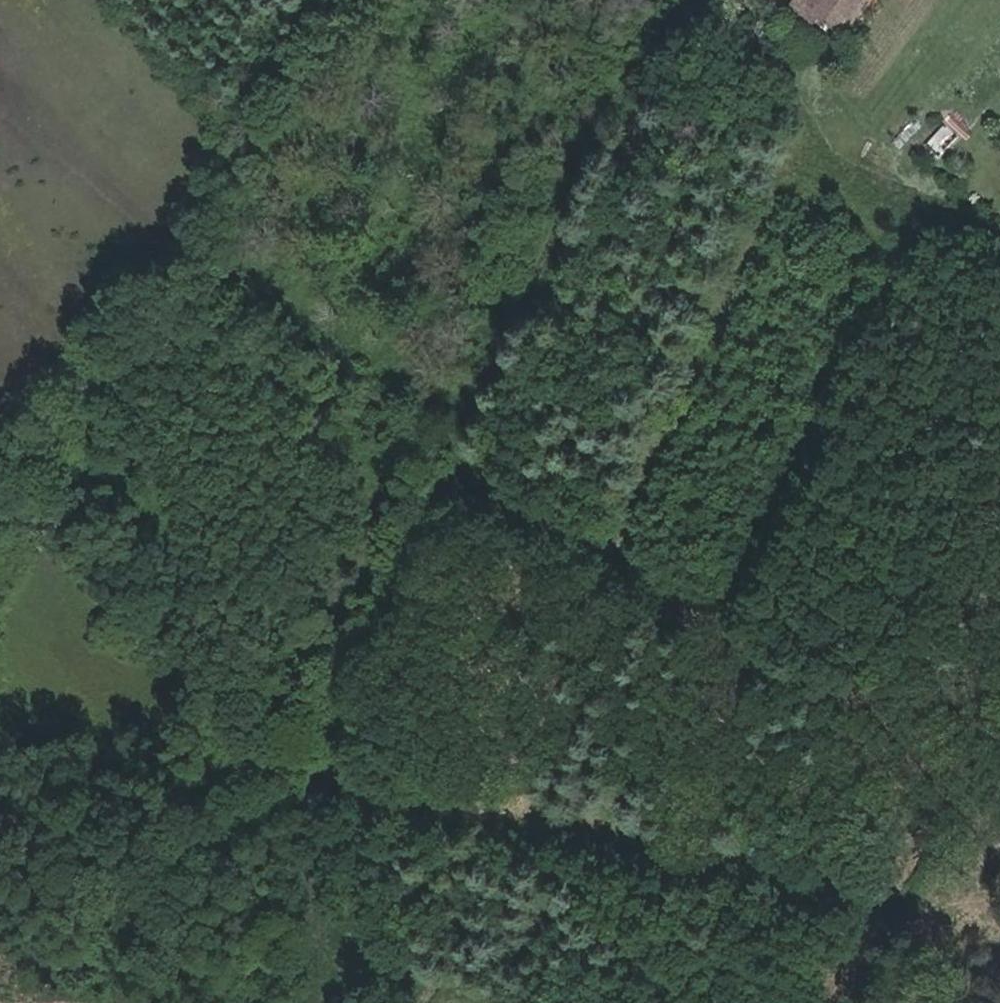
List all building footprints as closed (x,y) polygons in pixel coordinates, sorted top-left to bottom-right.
[(861,0),(795,0),(788,10),(811,27),(819,16),(839,31),(861,0)]
